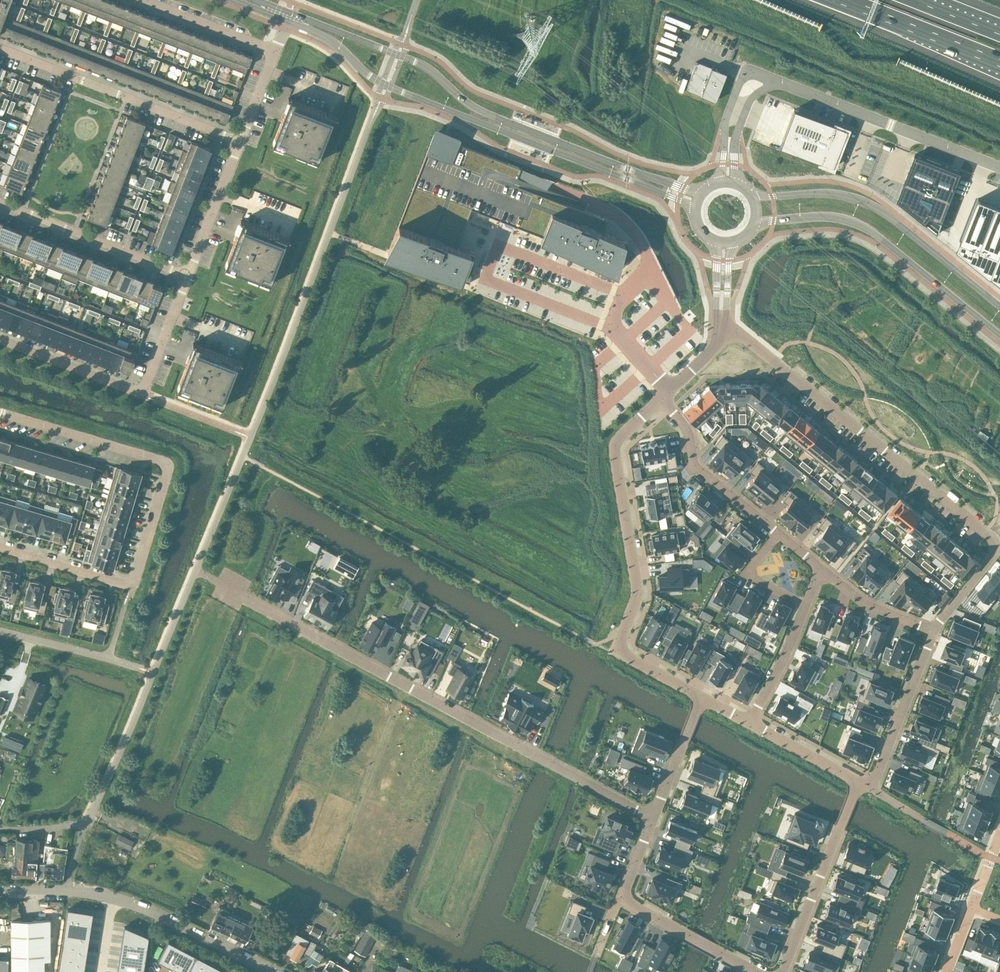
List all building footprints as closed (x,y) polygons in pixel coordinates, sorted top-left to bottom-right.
[(4,16),(9,3),(14,5),(16,0),(0,0),(0,27),(4,16)] [(71,5),(84,10),(88,0),(73,0),(71,5)] [(84,10),(97,15),(103,0),(88,0),(84,10)] [(97,15),(111,21),(117,4),(107,0),(103,0),(97,15)] [(117,4),(111,21),(124,26),(131,9),(117,4)] [(131,9),(124,26),(138,31),(144,14),(131,9)] [(144,14),(138,31),(151,36),(158,20),(144,14)] [(0,27),(0,33),(11,38),(18,21),(4,16),(0,27)] [(158,20),(151,36),(165,42),(171,25),(158,20)] [(25,43),(31,26),(18,21),(11,38),(25,43)] [(171,25),(165,42),(178,47),(184,30),(171,25)] [(38,48),(45,31),(31,26),(25,43),(38,48)] [(184,30),(178,47),(191,52),(198,35),(184,30)] [(52,53),(58,37),(45,31),(38,48),(52,53)] [(198,35),(191,52),(205,57),(211,40),(198,35)] [(65,59),(72,42),(58,37),(52,53),(65,59)] [(211,40),(205,57),(218,62),(225,46),(211,40)] [(79,64),(85,47),(72,42),(65,59),(79,64)] [(225,46),(218,62),(232,68),(238,51),(225,46)] [(92,69),(99,52),(85,47),(79,64),(92,69)] [(238,51),(232,68),(246,73),(252,56),(238,51)] [(105,74),(112,58),(99,52),(92,69),(105,74)] [(119,80),(125,63),(112,58),(105,74),(119,80)] [(696,61),(686,89),(715,101),(726,73),(696,61)] [(132,85),(139,68),(125,63),(119,80),(132,85)] [(146,90),(152,73),(139,68),(132,85),(146,90)] [(159,95),(166,78),(152,73),(146,90),(159,95)] [(173,100),(179,84),(166,78),(159,95),(173,100)] [(43,83),(39,94),(57,101),(61,90),(43,83)] [(186,106),(192,89),(179,84),(173,100),(186,106)] [(199,111),(206,94),(192,89),(186,106),(199,111)] [(39,94),(35,104),(53,111),(57,101),(39,94)] [(213,116),(219,99),(206,94),(199,111),(213,116)] [(274,140),(272,143),(274,144),(275,141),(285,145),(284,148),(296,153),(297,150),(307,154),(306,156),(307,157),(308,155),(318,158),(317,161),(318,161),(320,158),(320,159),(322,154),(321,154),(322,152),(336,115),(290,98),(275,136),(273,140),(274,140)] [(213,116),(227,121),(233,105),(219,99),(213,116)] [(35,104),(31,114),(50,121),(53,111),(35,104)] [(847,129),(794,109),(786,127),(779,146),(832,167),(847,129)] [(31,114),(27,124),(46,131),(50,121),(31,114)] [(123,126),(141,134),(146,123),(127,116),(123,126)] [(27,124),(23,134),(42,141),(46,131),(27,124)] [(119,136),(138,144),(141,134),(123,126),(119,136)] [(434,133),(388,251),(413,260),(414,259),(424,262),(423,264),(470,282),(475,254),(456,247),(471,208),(543,236),(542,238),(620,269),(635,252),(625,241),(601,231),(606,219),(584,210),(586,203),(517,176),(521,167),(458,143),(460,138),(436,129),(434,133)] [(23,134),(19,144),(38,151),(42,141),(23,134)] [(115,147),(134,154),(138,144),(119,136),(115,147)] [(191,141),(187,151),(206,159),(210,148),(191,141)] [(19,144),(15,154),(34,161),(38,151),(19,144)] [(111,157),(130,164),(134,154),(115,147),(111,157)] [(183,149),(179,160),(202,169),(206,159),(187,151),(183,149)] [(15,154),(11,164),(30,171),(34,161),(15,154)] [(962,172),(915,154),(904,184),(908,188),(905,191),(904,190),(901,194),(902,195),(897,200),(938,233),(962,172)] [(107,167),(126,174),(130,164),(111,157),(107,167)] [(174,170),(179,172),(198,179),(202,169),(179,160),(174,170)] [(11,164),(7,174),(26,182),(30,171),(11,164)] [(103,177),(122,184),(126,174),(107,167),(103,177)] [(179,172),(176,181),(175,182),(194,189),(198,179),(179,172)] [(3,185),(22,192),(26,182),(7,174),(3,185)] [(99,187),(118,194),(122,184),(103,177),(99,187)] [(167,190),(171,192),(190,199),(194,189),(175,182),(176,181),(171,179),(167,190)] [(95,197),(114,204),(118,194),(99,187),(95,197)] [(171,192),(168,202),(186,209),(190,199),(171,192)] [(92,207),(110,214),(114,204),(95,197),(92,207)] [(959,249),(991,275),(991,276),(992,277),(992,276),(999,283),(999,206),(978,198),(962,241),(961,241),(960,242),(961,242),(959,249)] [(168,202),(164,212),(182,219),(186,209),(168,202)] [(87,218),(106,225),(110,214),(92,207),(87,218)] [(164,212),(160,222),(178,229),(182,219),(164,212)] [(226,263),(225,266),(226,266),(227,264),(237,268),(236,270),(249,275),(250,272),(259,276),(258,279),(260,279),(261,277),(270,281),(269,283),(271,284),(272,281),(273,281),(274,277),(274,276),(289,238),(243,220),(228,259),(227,258),(225,262),(226,263)] [(3,249),(11,228),(4,225),(5,223),(0,222),(0,253),(1,254),(3,249)] [(160,222),(156,232),(174,239),(178,229),(160,222)] [(3,249),(18,255),(27,232),(19,229),(18,230),(11,228),(3,249)] [(152,242),(170,250),(174,239),(156,232),(151,230),(147,241),(152,242)] [(18,255),(33,261),(41,239),(34,237),(35,235),(27,232),(18,255)] [(33,261),(48,267),(57,244),(49,240),(48,242),(41,239),(33,261)] [(48,267),(63,272),(72,251),(65,248),(65,247),(57,244),(48,267)] [(77,283),(79,278),(78,278),(87,255),(79,252),(78,254),(72,251),(63,272),(61,277),(77,283)] [(78,278),(79,278),(93,284),(102,263),(95,260),(96,259),(87,255),(78,278)] [(93,284),(109,290),(117,267),(109,264),(109,265),(102,263),(93,284)] [(109,290),(124,296),(132,275),(125,272),(126,270),(117,267),(109,290)] [(124,296),(139,302),(148,279),(139,276),(139,277),(132,275),(124,296)] [(139,302),(154,308),(163,286),(155,284),(156,282),(148,279),(139,302)] [(19,327),(28,304),(17,300),(15,304),(16,305),(9,323),(19,327)] [(9,323),(16,305),(15,304),(6,301),(0,316),(0,320),(9,323)] [(36,312),(37,312),(38,308),(28,304),(19,327),(29,331),(36,312)] [(49,339),(56,320),(57,320),(58,316),(48,311),(46,316),(39,335),(49,339)] [(39,335),(46,316),(37,312),(36,312),(29,331),(39,335)] [(140,324),(147,326),(150,319),(143,317),(140,324)] [(59,343),(66,324),(57,320),(56,320),(49,339),(59,343)] [(69,347),(76,328),(66,324),(59,343),(69,347)] [(89,354),(98,331),(88,327),(86,332),(79,351),(89,354)] [(86,332),(76,328),(69,347),(79,351),(86,332)] [(107,340),(109,335),(98,331),(89,354),(99,358),(107,340)] [(99,358),(109,362),(117,344),(107,340),(99,358)] [(178,386),(177,389),(179,389),(180,387),(189,390),(188,393),(201,398),(202,395),(212,399),(211,402),(212,402),(213,400),(223,403),(222,406),(223,406),(224,403),(225,404),(227,400),(226,399),(241,361),(195,343),(180,381),(179,381),(178,385),(178,386)] [(109,362),(119,366),(127,348),(117,344),(109,362)] [(119,366),(130,370),(137,352),(127,348),(119,366)] [(709,385),(724,403),(725,402),(723,400),(735,400),(735,384),(730,384),(730,382),(724,383),(724,384),(718,384),(718,385),(710,385),(709,385)] [(740,384),(735,384),(735,400),(746,399),(747,400),(746,402),(761,383),(760,384),(759,384),(751,384),(751,383),(744,384),(744,382),(740,382),(740,384)] [(761,383),(746,402),(755,410),(770,391),(768,390),(768,389),(767,388),(768,387),(763,383),(762,384),(761,383)] [(700,392),(699,393),(715,411),(724,403),(709,385),(700,393),(700,392)] [(770,391),(755,410),(765,417),(779,399),(770,391)] [(699,393),(690,401),(707,419),(715,411),(699,393)] [(779,399),(765,417),(774,425),(789,406),(788,405),(789,404),(784,400),(783,401),(782,400),(782,401),(779,399)] [(690,402),(682,410),(697,427),(707,419),(690,401),(690,402)] [(789,406),(774,425),(777,421),(787,429),(784,432),(784,433),(799,415),(789,407),(789,406)] [(799,415),(784,433),(794,441),(809,422),(805,419),(805,420),(799,415)] [(756,420),(752,425),(756,429),(760,423),(756,420)] [(809,422),(794,441),(804,449),(818,430),(812,425),(809,422)] [(717,423),(713,428),(717,431),(721,426),(717,423)] [(713,428),(709,433),(713,436),(717,431),(713,428)] [(763,428),(760,432),(765,436),(768,432),(763,428)] [(818,430),(804,449),(813,457),(828,438),(818,430)] [(981,430),(977,435),(986,441),(989,435),(981,430)] [(768,432),(765,436),(770,440),(773,436),(768,432)] [(719,448),(710,460),(720,468),(737,447),(722,434),(714,444),(719,448)] [(703,436),(699,439),(704,445),(708,442),(703,436)] [(5,459),(10,441),(11,440),(9,440),(1,438),(0,437),(0,457),(5,459)] [(828,438),(813,457),(823,464),(838,446),(838,445),(837,446),(828,438)] [(5,459),(15,462),(21,444),(10,441),(5,459)] [(648,446),(640,447),(643,462),(666,458),(667,468),(677,466),(675,452),(667,454),(665,443),(657,444),(657,442),(648,443),(648,446)] [(21,444),(15,462),(26,465),(31,447),(21,444)] [(783,444),(779,448),(784,452),(788,448),(783,444)] [(838,446),(823,464),(833,472),(848,454),(844,451),(838,446)] [(31,447),(26,465),(36,468),(41,450),(39,449),(32,447),(31,447)] [(737,447),(720,468),(721,467),(731,475),(739,465),(744,469),(753,459),(737,447)] [(788,448),(784,452),(790,456),(793,452),(788,448)] [(41,450),(36,468),(46,471),(52,453),(50,452),(50,453),(43,451),(44,450),(42,450),(41,450)] [(52,453),(46,471),(57,474),(62,456),(52,453)] [(848,454),(833,472),(833,473),(836,469),(845,476),(842,480),(843,480),(858,462),(852,457),(848,454)] [(62,456),(57,474),(67,477),(72,459),(62,456)] [(785,458),(782,462),(786,466),(790,461),(785,458)] [(72,459),(67,477),(77,480),(83,462),(72,459)] [(802,460),(799,464),(804,468),(807,464),(802,460)] [(754,475),(746,485),(756,494),(773,473),(757,461),(749,471),(754,475)] [(83,462),(77,480),(88,484),(93,466),(83,462)] [(858,462),(843,480),(852,488),(868,470),(864,466),(863,467),(858,462)] [(807,464),(804,468),(809,472),(812,468),(807,464)] [(141,474),(116,466),(113,477),(138,485),(141,474)] [(868,470),(852,488),(862,496),(877,478),(871,473),(872,473),(868,470)] [(773,473),(756,494),(758,495),(757,497),(763,501),(764,500),(766,502),(775,491),(780,495),(788,485),(773,473)] [(822,476),(819,480),(824,484),(827,480),(822,476)] [(135,495),(138,485),(113,477),(110,488),(135,495)] [(877,478),(862,496),(872,504),(887,485),(886,486),(877,478)] [(657,494),(645,496),(648,510),(646,511),(647,517),(649,517),(649,518),(651,518),(652,520),(659,519),(658,517),(665,516),(664,509),(671,507),(667,480),(655,482),(657,494)] [(827,480),(824,484),(829,488),(832,484),(827,480)] [(887,485),(872,504),(883,513),(898,494),(887,485)] [(107,498),(132,505),(135,495),(110,488),(107,498)] [(787,504),(779,514),(784,518),(784,519),(789,523),(806,502),(791,490),(782,500),(787,504)] [(687,507),(704,521),(717,505),(700,491),(687,507)] [(841,492),(838,496),(843,500),(846,496),(841,492)] [(829,493),(824,499),(829,502),(833,497),(829,493)] [(2,495),(0,502),(0,522),(1,522),(1,523),(3,523),(8,524),(7,525),(8,525),(14,504),(15,504),(16,499),(2,495)] [(846,496),(843,500),(848,504),(852,500),(846,496)] [(901,497),(889,511),(899,520),(896,524),(912,505),(901,497)] [(107,498),(104,508),(129,516),(129,515),(129,514),(131,507),(132,505),(107,498)] [(806,502),(789,523),(794,527),(795,527),(799,531),(808,520),(813,524),(821,514),(806,502)] [(36,534),(44,508),(29,503),(28,508),(22,528),(29,531),(31,531),(36,532),(35,533),(36,534)] [(15,526),(22,528),(28,508),(15,504),(14,504),(8,525),(9,526),(9,524),(14,526),(15,527),(15,526)] [(912,505),(896,524),(906,532),(921,514),(912,506),(912,505)] [(861,507),(858,511),(863,516),(866,512),(861,507)] [(43,535),(50,537),(56,517),(57,517),(58,512),(44,508),(36,534),(37,534),(37,533),(42,534),(42,535),(43,535)] [(128,516),(129,516),(104,508),(100,519),(126,526),(126,525),(128,518),(129,516),(128,516)] [(866,512),(863,516),(868,520),(871,516),(866,512)] [(921,514),(906,532),(907,532),(908,530),(918,538),(931,522),(921,514)] [(56,517),(50,537),(57,539),(59,540),(59,539),(65,541),(68,531),(74,533),(78,518),(72,516),(71,521),(57,517),(56,517)] [(823,530),(814,541),(824,549),(823,550),(824,550),(841,528),(826,516),(818,526),(823,530)] [(100,519),(97,529),(122,537),(125,526),(126,526),(100,519)] [(734,524),(725,535),(727,536),(730,539),(735,534),(751,547),(756,541),(755,540),(758,536),(740,521),(736,526),(734,524)] [(931,522),(918,538),(927,545),(926,547),(926,548),(941,529),(940,528),(941,527),(937,523),(936,525),(935,524),(934,524),(931,522)] [(885,527),(882,531),(887,535),(890,531),(885,527)] [(841,528),(824,550),(834,558),(843,547),(848,551),(856,541),(841,528)] [(941,529),(926,548),(936,556),(950,537),(947,534),(946,533),(947,532),(943,528),(942,530),(941,529)] [(94,539),(119,547),(122,537),(97,529),(94,539)] [(686,542),(684,530),(677,531),(677,530),(651,535),(652,540),(649,540),(651,549),(653,549),(654,554),(680,549),(679,543),(686,542)] [(890,531),(887,535),(892,539),(896,535),(890,531)] [(692,532),(689,536),(694,541),(695,544),(699,543),(698,536),(692,532)] [(730,539),(727,536),(714,552),(733,567),(737,563),(738,565),(743,559),(731,549),(736,544),(730,539)] [(950,537),(936,556),(945,563),(961,545),(957,542),(956,542),(950,537)] [(91,550),(116,557),(119,547),(94,539),(91,550)] [(905,543),(902,547),(907,551),(910,547),(905,543)] [(961,545),(945,563),(955,571),(970,553),(970,552),(970,553),(964,549),(965,548),(961,545)] [(861,561),(852,572),(854,575),(853,576),(859,580),(860,579),(862,581),(879,559),(864,547),(856,557),(861,561)] [(910,547),(907,551),(912,555),(915,551),(910,547)] [(88,561),(113,568),(116,557),(91,550),(88,561)] [(970,553),(955,571),(956,572),(959,568),(969,576),(981,561),(979,560),(981,559),(975,554),(974,556),(970,553)] [(339,557),(334,566),(353,576),(358,567),(339,557)] [(879,559),(862,581),(863,580),(873,588),(881,578),(886,582),(894,572),(879,559)] [(925,559),(921,563),(926,567),(930,563),(925,559)] [(930,563),(926,567),(932,571),(935,567),(930,563)] [(657,579),(657,585),(659,585),(659,587),(689,586),(688,567),(668,568),(668,575),(659,575),(659,577),(657,577),(657,578),(657,579)] [(8,598),(8,599),(15,601),(18,588),(12,587),(15,572),(13,571),(13,570),(12,570),(6,569),(6,568),(4,568),(4,569),(2,568),(0,574),(0,596),(8,598)] [(976,604),(985,611),(993,601),(991,599),(996,593),(998,595),(999,591),(999,572),(996,569),(979,590),(983,594),(976,604)] [(272,583),(267,592),(280,598),(282,595),(283,595),(283,594),(286,596),(285,597),(288,598),(291,593),(296,596),(302,585),(301,584),(304,578),(289,570),(286,576),(275,570),(269,581),(272,583)] [(900,584),(891,595),(901,603),(919,582),(904,570),(895,580),(900,584)] [(944,575),(941,579),(946,583),(949,579),(944,575)] [(314,593),(303,614),(313,619),(313,620),(313,619),(317,621),(317,622),(318,621),(327,627),(340,602),(335,599),(338,593),(313,579),(307,589),(314,593)] [(731,607),(736,597),(730,594),(734,586),(733,585),(734,583),(727,580),(726,581),(723,579),(713,598),(731,607)] [(949,579),(946,583),(951,587),(954,583),(949,579)] [(37,610),(37,611),(44,613),(47,600),(40,599),(44,584),(42,583),(42,582),(40,582),(34,581),(34,580),(33,580),(33,581),(30,580),(29,586),(28,586),(28,587),(26,595),(25,597),(26,597),(24,607),(37,610)] [(919,582),(901,603),(902,604),(908,597),(918,605),(916,606),(922,611),(923,609),(924,610),(933,599),(925,593),(928,589),(919,582)] [(56,603),(54,613),(67,616),(67,617),(74,619),(77,607),(70,605),(74,590),(72,589),(71,588),(65,587),(63,586),(63,587),(61,587),(59,592),(58,592),(58,593),(57,593),(54,601),(56,601),(56,603)] [(757,603),(760,597),(755,594),(756,592),(749,589),(742,600),(736,597),(731,607),(730,608),(737,612),(738,609),(750,615),(753,610),(755,611),(759,604),(757,603)] [(947,591),(939,601),(944,605),(952,595),(947,591)] [(97,623),(104,625),(107,613),(101,611),(105,596),(102,596),(102,595),(101,594),(101,595),(95,593),(93,593),(91,593),(89,598),(88,599),(87,599),(85,607),(86,608),(86,609),(87,609),(84,619),(97,623)] [(789,606),(782,602),(781,604),(776,601),(771,612),(770,611),(768,614),(763,612),(756,624),(767,630),(769,626),(777,630),(789,606)] [(418,603),(410,619),(417,623),(426,607),(418,603)] [(827,607),(820,604),(811,628),(822,633),(821,634),(828,637),(833,626),(826,623),(831,611),(827,609),(827,607)] [(852,617),(845,614),(839,628),(833,626),(828,637),(836,640),(836,638),(848,643),(857,620),(852,619),(852,617)] [(641,637),(652,644),(658,632),(665,636),(671,625),(652,615),(648,624),(647,623),(644,629),(645,630),(641,637)] [(950,632),(973,641),(981,622),(967,617),(965,624),(955,620),(950,632)] [(382,627),(372,621),(361,643),(374,650),(379,640),(386,643),(395,627),(385,622),(382,627)] [(671,625),(665,636),(671,639),(664,653),(676,660),(687,639),(676,632),(678,627),(672,624),(671,625)] [(862,635),(856,650),(863,652),(864,649),(876,654),(876,655),(880,646),(881,646),(880,646),(886,630),(874,625),(873,624),(871,630),(870,632),(868,638),(862,635)] [(396,630),(392,637),(397,640),(401,633),(396,630)] [(726,632),(723,637),(730,641),(733,636),(726,632)] [(747,634),(744,639),(751,643),(754,638),(747,634)] [(882,656),(888,659),(905,665),(914,641),(900,636),(895,649),(887,645),(882,656)] [(406,657),(403,663),(411,667),(410,669),(417,673),(418,671),(423,674),(426,667),(432,670),(443,651),(437,647),(438,647),(435,645),(435,646),(421,639),(418,644),(417,643),(416,645),(413,651),(410,650),(407,655),(406,655),(405,657),(406,657)] [(710,660),(716,649),(709,646),(708,647),(697,640),(685,662),(691,665),(690,666),(697,670),(704,657),(710,660)] [(946,643),(942,655),(953,659),(950,665),(953,667),(962,670),(964,663),(961,662),(965,651),(946,643)] [(748,644),(745,649),(750,652),(753,647),(748,644)] [(715,665),(709,677),(721,684),(732,664),(722,659),(725,655),(716,650),(709,661),(715,665)] [(450,652),(447,657),(454,661),(457,655),(450,652)] [(794,671),(790,679),(804,686),(813,668),(820,672),(823,666),(813,660),(810,666),(801,661),(796,672),(794,671)] [(440,661),(435,671),(439,674),(444,663),(440,661)] [(447,689),(461,697),(473,676),(467,672),(467,671),(465,670),(465,671),(459,668),(461,665),(454,661),(448,672),(454,676),(447,689)] [(759,674),(741,664),(735,676),(741,679),(734,691),(746,698),(759,674)] [(964,671),(962,670),(953,667),(951,673),(935,667),(932,674),(934,675),(932,680),(957,690),(964,671)] [(863,670),(862,673),(872,677),(874,672),(864,668),(863,670)] [(47,685),(28,677),(24,688),(23,687),(20,695),(21,695),(17,706),(35,713),(47,685)] [(555,677),(552,683),(557,686),(560,679),(555,677)] [(890,696),(893,690),(869,681),(864,694),(860,692),(857,699),(868,704),(871,697),(888,704),(891,696),(890,696)] [(521,699),(508,693),(503,703),(507,706),(506,707),(505,707),(500,717),(508,722),(507,724),(519,730),(520,728),(527,732),(533,722),(532,721),(533,719),(537,722),(543,711),(532,706),(533,704),(522,698),(521,699)] [(923,703),(921,708),(943,717),(950,698),(941,694),(938,701),(924,695),(921,702),(923,703)] [(2,713),(8,698),(0,695),(0,712),(2,713)] [(780,696),(772,710),(793,721),(800,708),(808,712),(813,703),(798,695),(793,703),(790,701),(780,696)] [(879,725),(882,717),(866,710),(869,704),(858,699),(851,718),(854,720),(854,721),(862,725),(863,723),(876,728),(877,724),(879,725)] [(819,717),(827,720),(831,709),(824,706),(819,717)] [(913,722),(910,729),(926,735),(924,741),(923,742),(935,746),(936,742),(942,728),(917,718),(915,723),(913,722)] [(850,729),(842,749),(856,755),(856,756),(864,759),(864,758),(867,759),(872,745),(859,740),(862,733),(850,729)] [(634,743),(631,751),(645,756),(647,749),(664,756),(667,749),(667,750),(668,747),(670,740),(664,738),(664,737),(659,735),(659,736),(646,730),(640,745),(634,743)] [(4,735),(1,743),(20,750),(23,743),(17,741),(14,739),(4,735)] [(905,742),(900,754),(923,763),(925,764),(928,755),(929,755),(930,752),(937,755),(940,748),(938,748),(935,746),(923,742),(921,748),(905,742)] [(609,751),(608,753),(618,757),(620,751),(610,748),(609,750),(609,751)] [(982,772),(999,779),(999,767),(997,766),(999,760),(988,756),(986,762),(988,763),(984,773),(982,772)] [(647,790),(653,776),(643,772),(645,766),(623,757),(620,765),(628,768),(623,781),(631,784),(630,786),(639,789),(640,787),(647,790)] [(694,758),(689,771),(691,772),(689,776),(704,782),(701,788),(714,793),(718,783),(714,782),(716,777),(717,777),(718,774),(717,774),(720,768),(694,758)] [(908,776),(894,770),(891,777),(893,778),(891,783),(899,786),(898,788),(905,791),(906,789),(914,792),(918,780),(919,781),(922,774),(911,769),(908,776)] [(975,789),(986,793),(988,788),(999,792),(999,779),(982,772),(975,789)] [(686,791),(680,805),(706,815),(711,802),(718,805),(722,797),(714,793),(701,788),(698,796),(686,791)] [(969,800),(964,811),(989,821),(993,810),(979,804),(981,799),(975,796),(973,802),(969,800)] [(964,811),(958,828),(969,832),(971,827),(985,832),(989,821),(964,811)] [(795,812),(786,833),(787,834),(785,839),(803,846),(806,838),(815,842),(820,828),(821,829),(823,822),(816,819),(815,820),(795,812)] [(607,816),(603,827),(606,829),(600,845),(612,849),(615,842),(617,843),(619,838),(626,841),(631,829),(624,827),(626,823),(620,821),(621,819),(614,816),(613,818),(607,816)] [(676,843),(689,848),(696,830),(687,826),(689,822),(678,818),(676,822),(670,819),(666,831),(679,836),(676,843)] [(38,875),(63,878),(68,848),(66,848),(68,838),(60,836),(58,846),(45,844),(43,863),(40,863),(38,875)] [(12,876),(24,877),(25,867),(26,866),(26,863),(25,863),(27,839),(17,838),(15,866),(13,866),(12,876)] [(24,877),(35,878),(39,840),(27,839),(25,863),(26,863),(26,866),(25,867),(24,877)] [(848,846),(844,856),(853,859),(849,868),(863,874),(872,851),(864,848),(865,847),(858,844),(858,845),(849,842),(848,846)] [(673,851),(660,846),(661,847),(660,851),(659,850),(655,859),(681,870),(687,856),(689,857),(692,850),(689,848),(676,843),(673,851)] [(770,859),(767,867),(768,868),(769,868),(770,868),(771,869),(772,869),(773,870),(779,872),(782,873),(785,866),(802,873),(807,859),(800,856),(801,854),(796,852),(792,850),(791,852),(782,849),(777,862),(770,859)] [(607,859),(595,854),(588,871),(587,871),(586,873),(587,873),(585,880),(592,883),(591,885),(599,888),(600,886),(607,889),(607,887),(609,888),(612,882),(610,881),(613,873),(603,870),(607,859)] [(774,878),(769,890),(777,893),(776,895),(786,898),(787,897),(792,899),(794,894),(795,894),(798,887),(785,882),(788,875),(786,875),(785,874),(784,874),(783,874),(782,873),(779,872),(773,870),(770,877),(774,878)] [(834,879),(831,887),(844,892),(842,899),(861,906),(864,899),(857,896),(862,884),(853,880),(853,879),(845,876),(845,877),(837,874),(835,880),(834,879)] [(885,875),(881,882),(888,886),(892,879),(885,875)] [(682,882),(667,876),(665,882),(653,877),(650,883),(648,883),(645,890),(647,891),(656,895),(656,896),(662,898),(662,897),(671,901),(676,887),(680,889),(682,882)] [(940,877),(932,896),(941,899),(943,894),(950,897),(951,895),(956,897),(960,885),(955,883),(956,880),(946,876),(945,879),(940,877)] [(194,895),(190,903),(203,909),(207,902),(194,895)] [(573,899),(568,911),(576,914),(568,932),(582,937),(585,927),(588,928),(593,915),(584,911),(587,904),(573,899)] [(830,902),(825,915),(832,918),(831,919),(839,922),(839,921),(848,924),(852,915),(853,913),(852,913),(853,911),(859,913),(861,906),(842,899),(839,905),(830,902)] [(932,907),(928,917),(950,926),(955,915),(941,909),(943,904),(932,899),(930,906),(932,907)] [(750,910),(746,920),(750,922),(758,925),(759,925),(767,928),(770,921),(783,926),(788,912),(760,901),(756,912),(750,910)] [(209,929),(218,933),(226,915),(229,910),(220,906),(209,929)] [(67,907),(57,971),(84,971),(93,911),(67,907)] [(229,934),(245,942),(252,927),(226,915),(218,933),(227,938),(229,934)] [(930,918),(923,935),(930,937),(932,931),(946,937),(950,926),(928,917),(930,918)] [(614,944),(613,945),(614,945),(630,953),(639,936),(635,933),(640,924),(636,922),(636,923),(633,921),(628,918),(623,927),(620,926),(617,933),(619,934),(614,944)] [(12,971),(44,971),(44,919),(12,919),(12,971)] [(758,925),(750,922),(746,931),(750,933),(746,945),(754,948),(754,949),(761,952),(762,951),(770,954),(775,941),(764,937),(767,928),(759,925),(758,925)] [(817,923),(812,937),(827,943),(824,950),(840,956),(845,944),(836,940),(839,932),(817,923)] [(124,924),(117,971),(143,971),(149,935),(124,924)] [(965,947),(963,953),(979,960),(991,929),(988,928),(989,926),(983,924),(982,926),(980,925),(975,939),(969,937),(965,947)] [(353,948),(365,955),(376,935),(364,928),(353,948)] [(979,960),(996,966),(998,961),(999,956),(999,948),(997,947),(999,940),(999,933),(991,929),(979,960)] [(291,956),(298,960),(309,940),(296,933),(291,941),(297,944),(291,956)] [(916,943),(912,953),(934,962),(939,951),(924,945),(926,940),(916,935),(913,942),(916,943)] [(646,943),(638,963),(645,967),(648,960),(663,968),(667,960),(668,961),(669,959),(668,959),(672,951),(673,952),(673,951),(673,950),(676,944),(661,936),(655,948),(646,943)] [(224,969),(168,940),(158,959),(171,966),(168,971),(223,971),(224,969)] [(804,964),(823,971),(827,971),(832,961),(839,964),(842,957),(840,956),(824,950),(822,949),(819,955),(809,951),(804,964)] [(907,971),(911,971),(914,971),(916,967),(928,971),(930,971),(934,962),(912,953),(911,953),(914,954),(907,971)] [(9,957),(0,956),(0,971),(8,971),(9,957)] [(341,964),(332,959),(333,957),(330,956),(321,971),(336,971),(341,964)]
